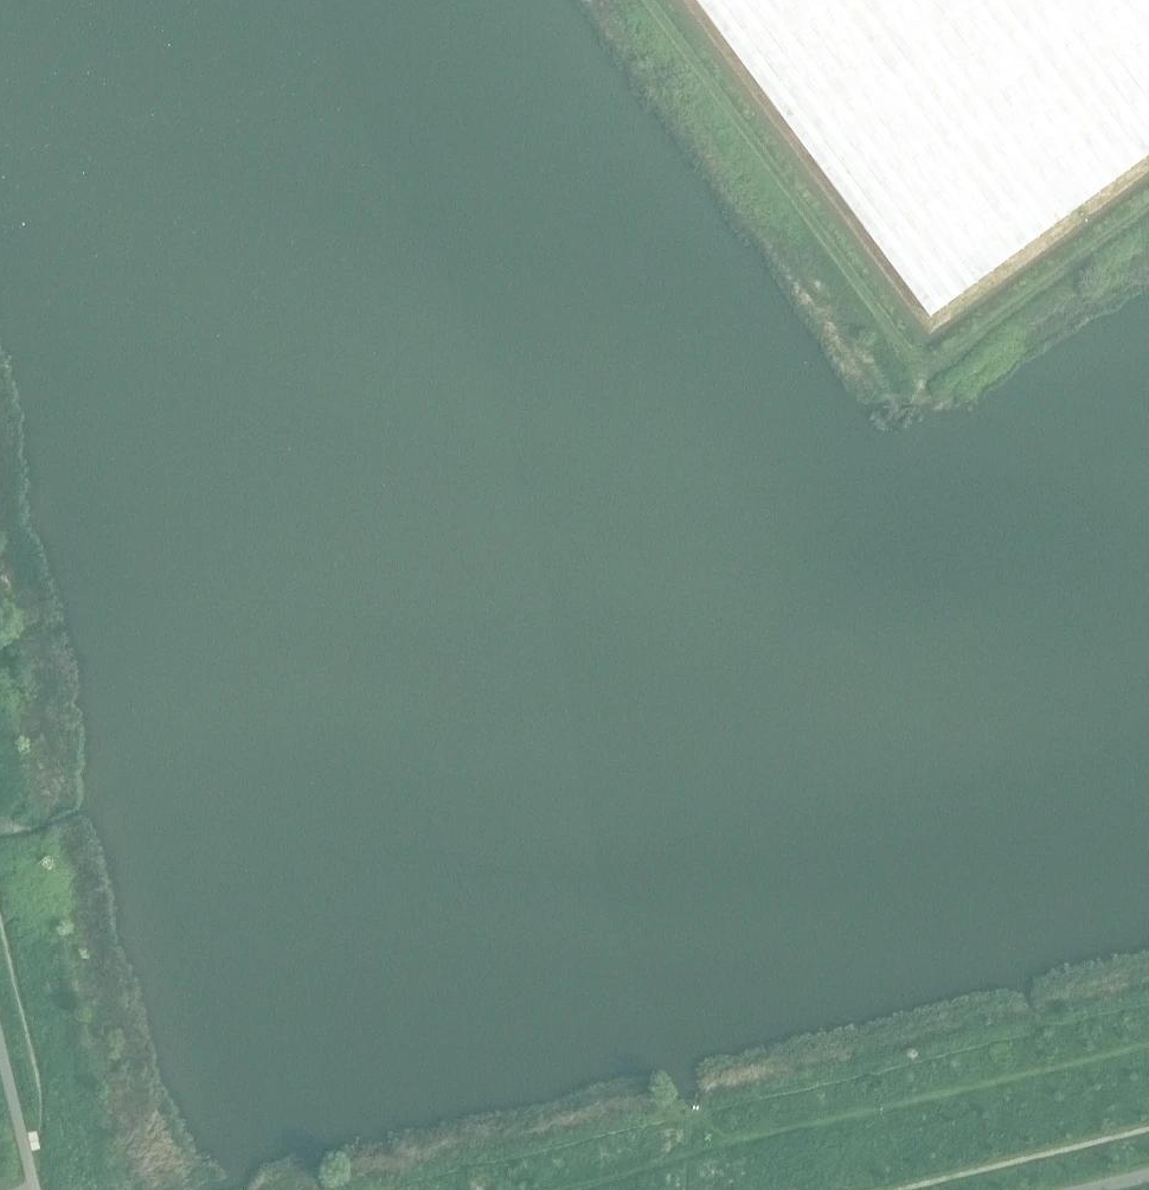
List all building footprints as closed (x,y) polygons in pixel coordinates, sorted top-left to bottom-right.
[(933,316),(1148,156),(1148,0),(700,0),(933,316)]
